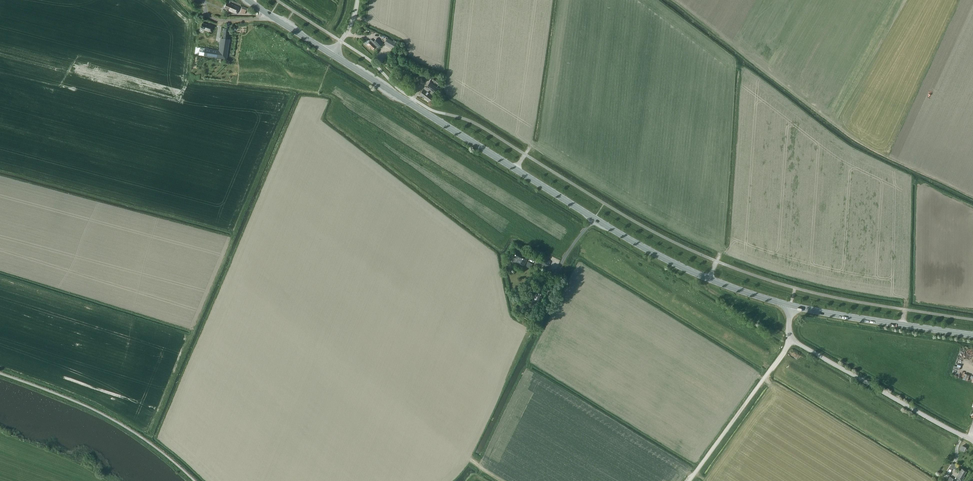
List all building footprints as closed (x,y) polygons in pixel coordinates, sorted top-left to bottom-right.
[(227,2),(224,7),(229,9),(229,10),(237,14),(240,7),(227,2)] [(205,30),(211,32),(213,26),(209,24),(208,25),(202,23),(200,27),(205,29),(205,30)] [(221,38),(219,50),(218,50),(217,50),(199,47),(198,55),(226,59),(229,39),(228,39),(229,29),(224,28),(222,38),(221,38)] [(383,43),(377,38),(374,42),(371,39),(368,41),(366,39),(364,42),(370,48),(371,47),(373,50),(377,45),(379,47),(383,43)] [(387,38),(384,43),(392,48),(396,43),(387,38)] [(436,88),(430,83),(426,87),(425,89),(423,88),(419,94),(429,101),(433,96),(431,94),(433,92),(436,88)] [(516,251),(514,256),(517,258),(515,262),(523,266),(528,257),(516,251)] [(543,295),(536,292),(533,299),(535,300),(534,303),(538,305),(543,295)] [(524,316),(526,317),(529,319),(533,311),(530,310),(528,315),(525,313),(524,316)] [(967,471),(962,468),(955,479),(954,478),(953,478),(950,476),(949,479),(952,480),(961,480),(962,480),(965,476),(964,476),(967,471)]
